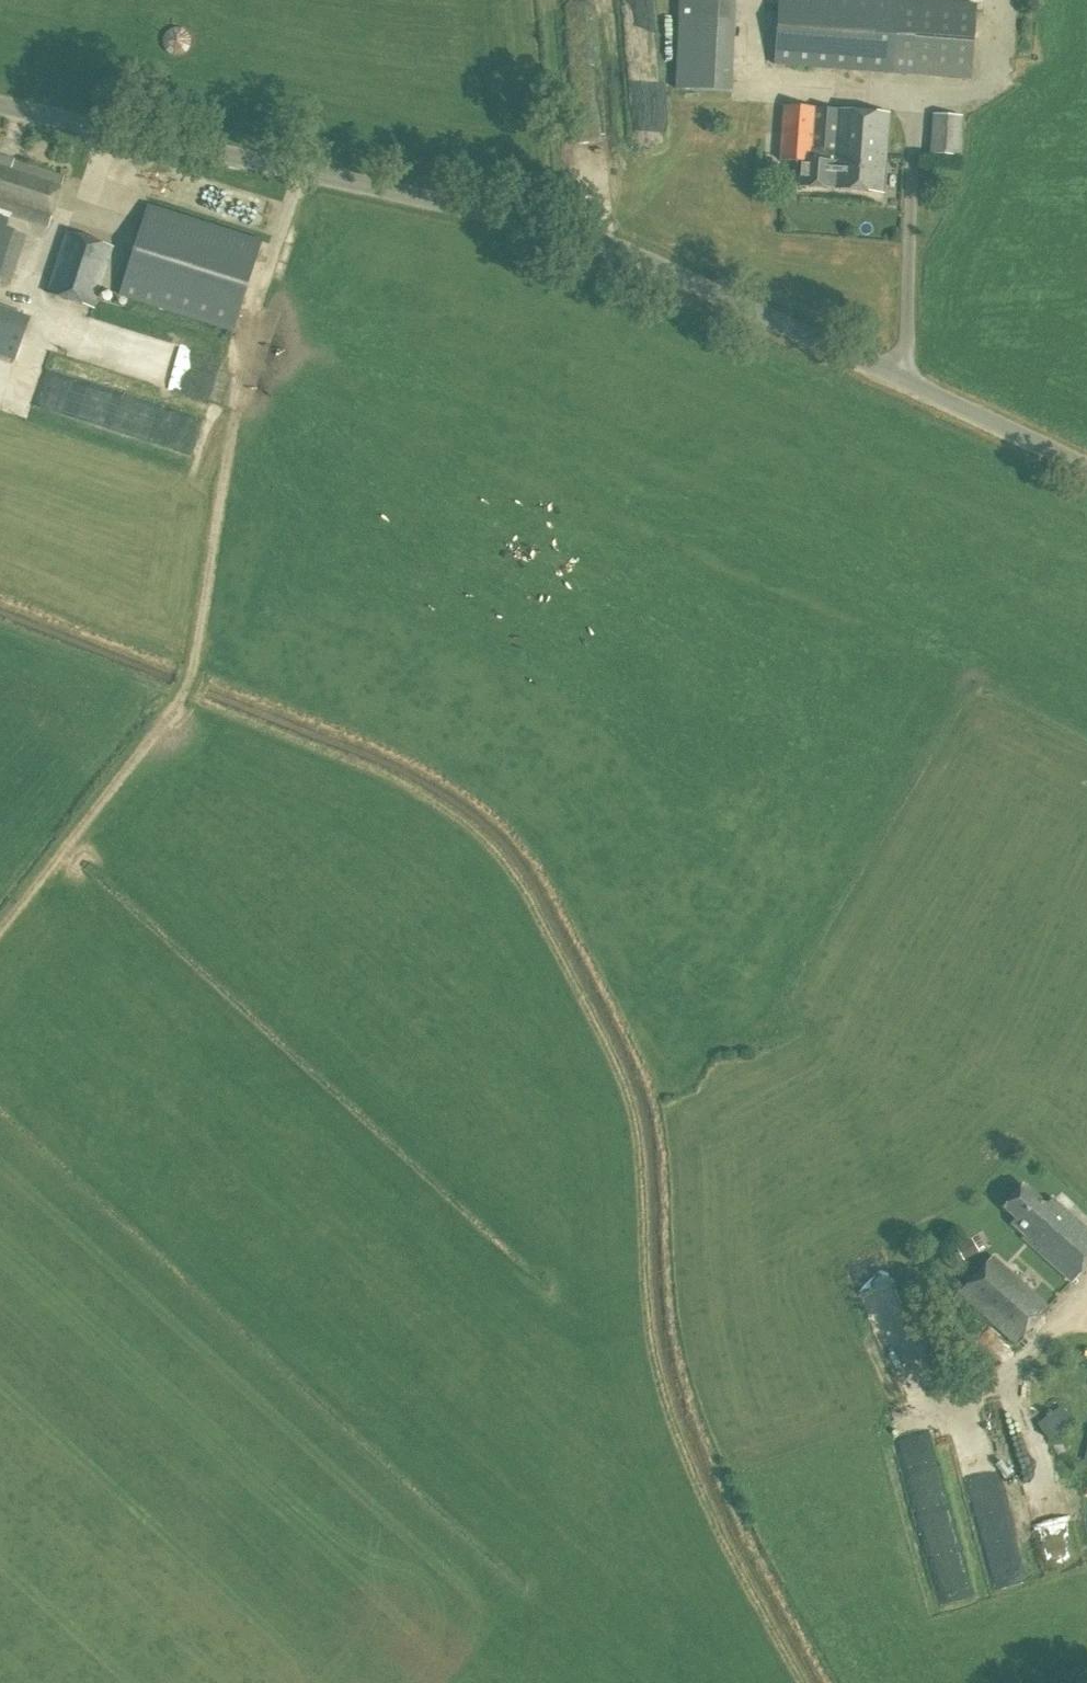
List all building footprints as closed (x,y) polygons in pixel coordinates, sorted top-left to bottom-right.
[(736,0),(678,0),(675,90),(732,92),(736,0)] [(975,5),(911,0),(778,0),(773,65),(969,79),(975,5)] [(808,162),(812,109),(782,106),(778,159),(798,161),(808,162)] [(808,162),(798,161),(796,186),(882,192),(888,114),(812,109),(808,162)] [(959,156),(962,116),(932,114),(929,154),(959,156)] [(8,215),(45,227),(61,176),(0,157),(0,212),(8,215)] [(233,332),(261,241),(148,206),(120,296),(233,332)] [(8,215),(0,212),(0,281),(8,284),(13,269),(9,268),(19,235),(3,230),(8,215)] [(94,306),(111,247),(65,233),(48,292),(94,306)] [(3,391),(2,393),(13,396),(21,364),(0,359),(0,390),(3,391)] [(1023,1182),(1002,1206),(1014,1216),(1009,1222),(1023,1235),(1021,1237),(1071,1281),(1086,1262),(1086,1228),(1055,1200),(1050,1206),(1023,1182)] [(1015,1345),(1049,1307),(993,1256),(959,1293),(1015,1345)] [(1049,1440),(1072,1423),(1060,1405),(1037,1422),(1040,1427),(1049,1440)] [(1070,1557),(1079,1533),(1053,1523),(1044,1547),(1070,1557)]
